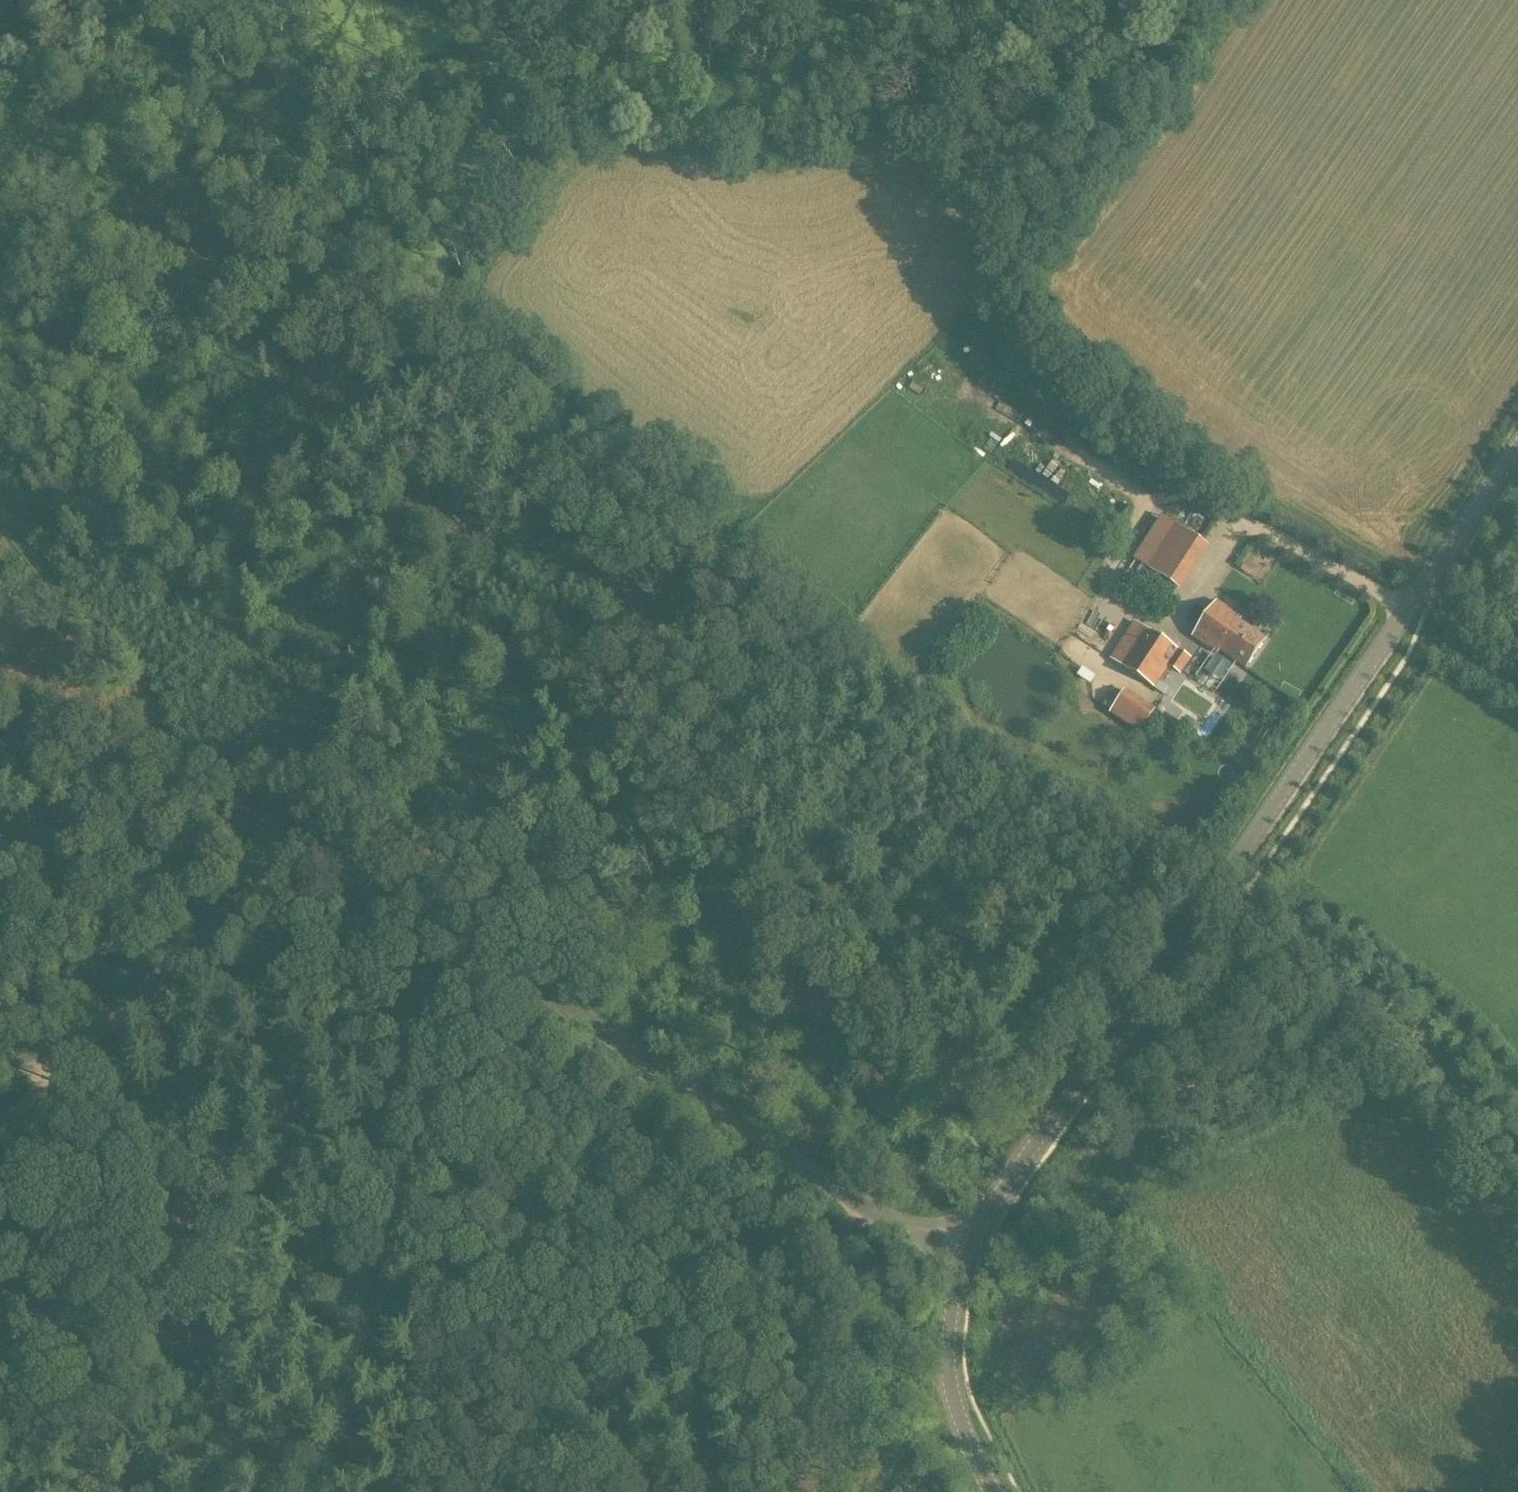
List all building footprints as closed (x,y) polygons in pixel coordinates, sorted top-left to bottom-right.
[(1183,589),(1211,544),(1164,514),(1135,559),(1183,589)] [(1241,618),(1217,602),(1193,637),(1218,654),(1220,651),(1247,669),(1267,640),(1239,621),(1241,618)] [(1110,658),(1156,688),(1169,667),(1181,674),(1192,657),(1134,621),(1110,658)] [(1143,732),(1159,708),(1128,688),(1112,712),(1143,732)]
